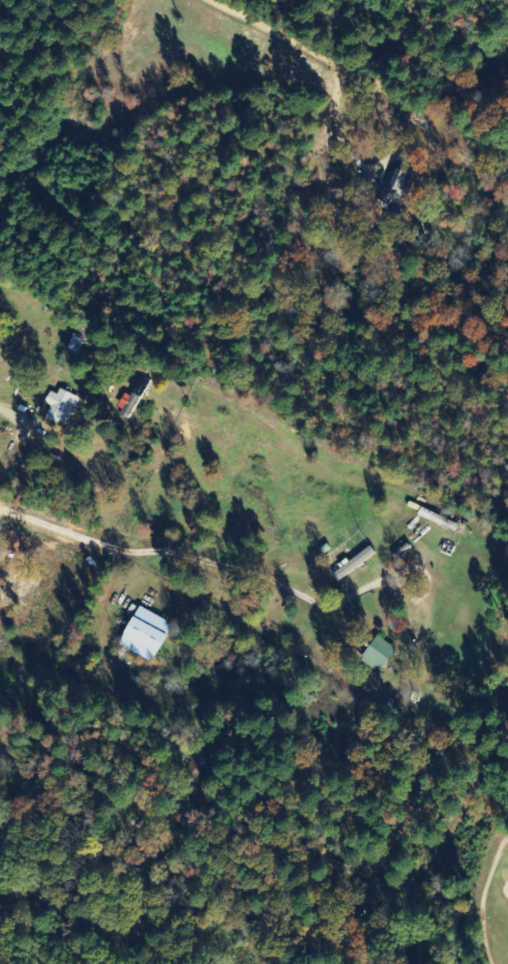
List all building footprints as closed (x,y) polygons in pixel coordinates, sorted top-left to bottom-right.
[(65,353),(77,357),(83,340),(71,336),(65,353)] [(118,417),(127,421),(148,381),(139,377),(118,417)] [(49,408),(44,419),(63,428),(78,400),(58,390),(55,396),(48,393),(42,404),(49,408)] [(115,646),(148,664),(168,624),(135,607),(115,646)] [(378,674),(395,651),(376,637),(359,660),(378,674)]
